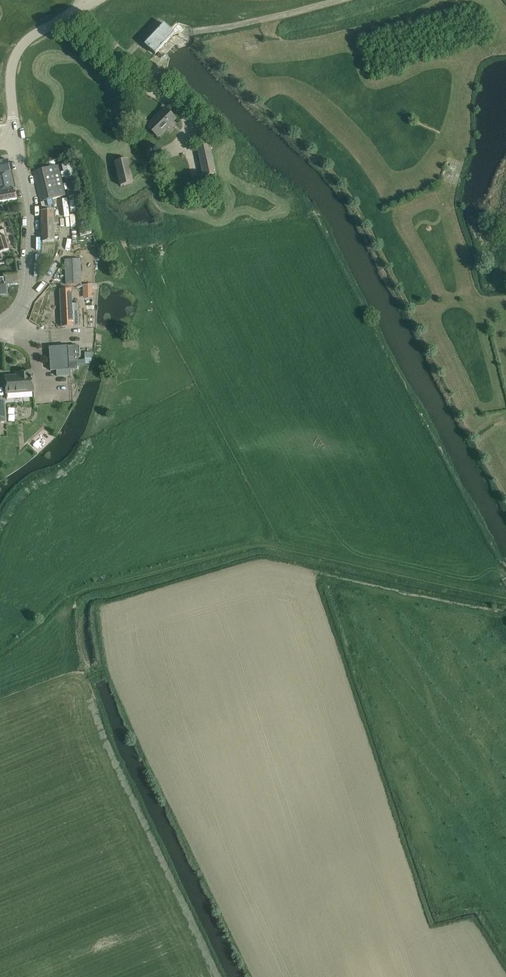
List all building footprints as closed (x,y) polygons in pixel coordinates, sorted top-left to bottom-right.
[(155,54),(174,33),(164,23),(144,44),(155,54)] [(157,137),(175,118),(165,108),(147,126),(157,137)] [(202,177),(216,174),(210,145),(196,147),(202,177)] [(120,188),(133,185),(127,159),(114,162),(120,188)] [(8,160),(0,161),(0,187),(1,187),(1,191),(14,188),(8,160)] [(67,161),(71,175),(76,173),(72,160),(67,161)] [(40,202),(52,199),(65,196),(58,166),(43,170),(33,172),(40,202)] [(17,199),(14,188),(1,191),(0,191),(0,203),(17,199)] [(54,219),(53,210),(41,211),(42,242),(57,241),(56,228),(54,228),(54,224),(59,224),(59,219),(54,219)] [(3,230),(0,230),(0,252),(9,249),(5,236),(3,230)] [(65,284),(81,284),(80,259),(64,260),(65,284)] [(92,284),(82,285),(83,298),(93,297),(92,284)] [(71,304),(71,288),(60,289),(61,327),(72,326),(72,327),(79,327),(78,303),(71,304)] [(60,365),(76,364),(76,362),(78,361),(78,355),(81,355),(80,345),(67,345),(59,346),(60,365)] [(60,365),(59,346),(48,347),(50,370),(56,370),(57,376),(70,375),(70,369),(77,368),(76,364),(60,365)] [(31,375),(31,372),(17,373),(17,376),(5,377),(5,387),(6,393),(34,391),(32,375),(31,375)]
